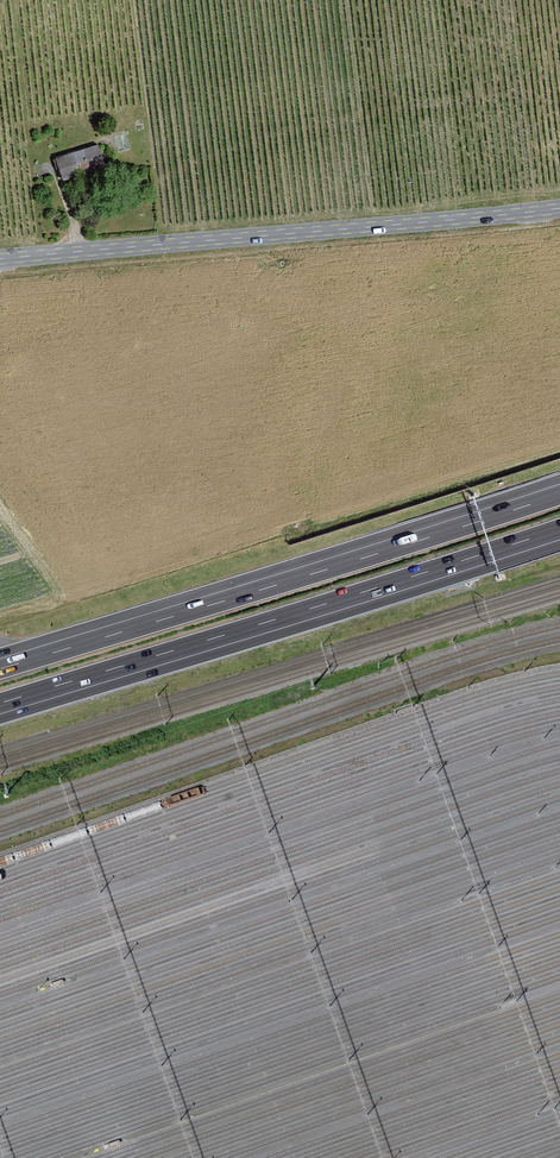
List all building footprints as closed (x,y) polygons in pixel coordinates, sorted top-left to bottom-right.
[(127,130),(110,136),(116,152),(132,147),(127,130)] [(104,141),(57,158),(65,180),(112,164),(104,141)]
